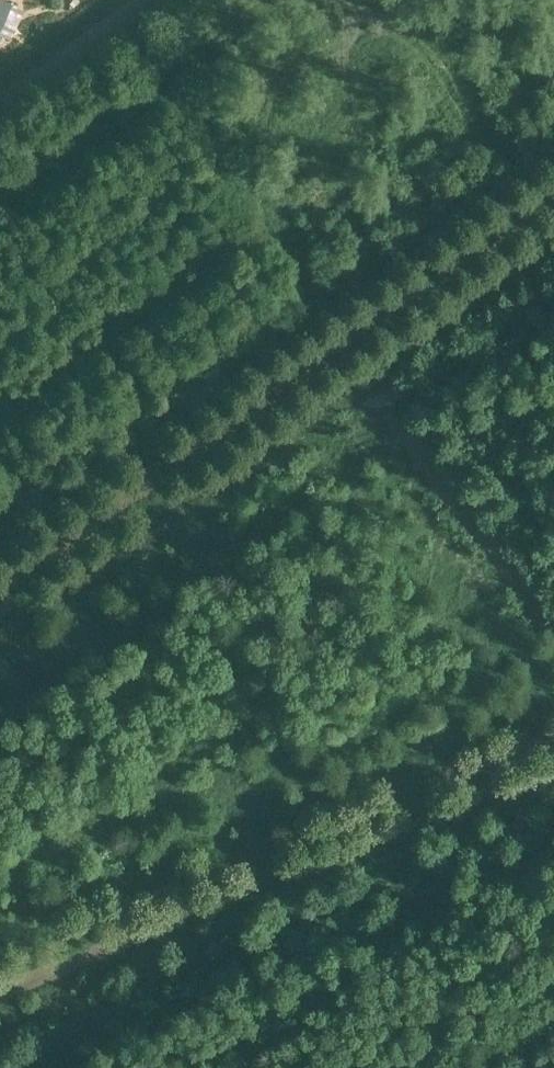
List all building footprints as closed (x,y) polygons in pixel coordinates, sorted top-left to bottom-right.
[(11,2),(6,0),(0,0),(0,30),(11,2)]
